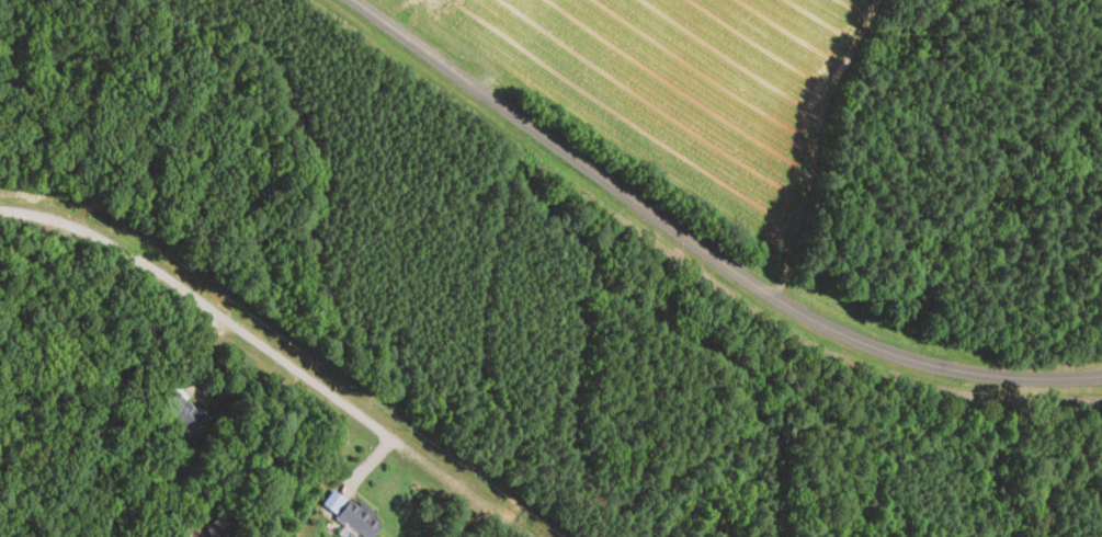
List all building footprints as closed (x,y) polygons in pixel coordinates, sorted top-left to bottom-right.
[(160,404),(195,439),(210,424),(175,389),(160,404)] [(376,516),(362,502),(357,507),(351,502),(338,516),(360,536),(371,536),(381,527),(373,520),(376,516)]
